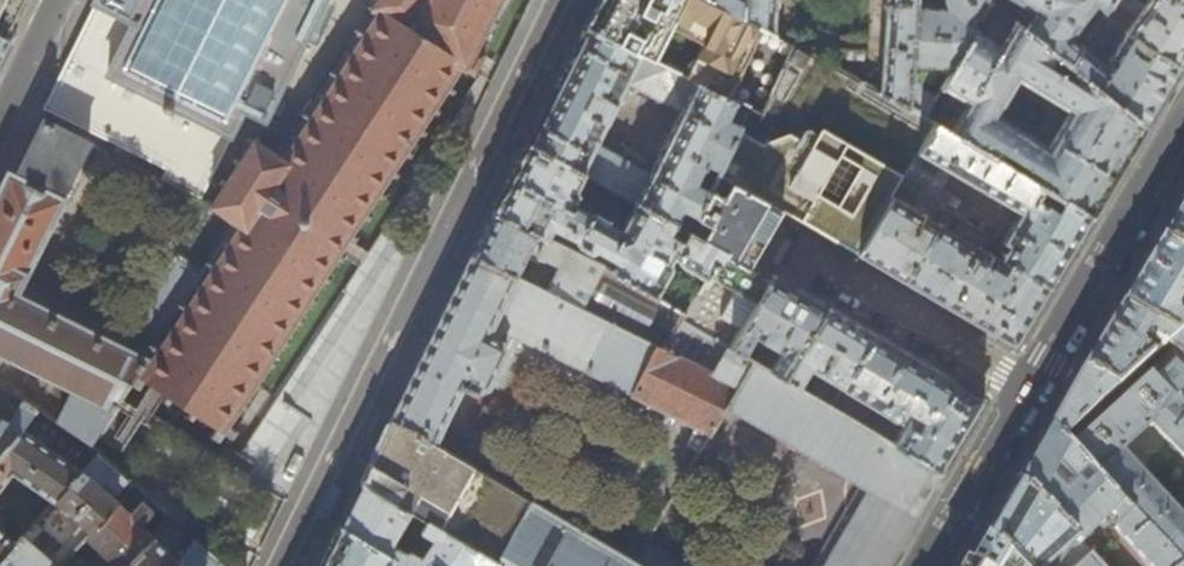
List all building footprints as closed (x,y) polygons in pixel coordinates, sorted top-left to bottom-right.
[(5,38),(24,0),(0,0),(0,36),(5,38)] [(201,200),(245,111),(266,121),(294,63),(311,72),(328,37),(311,29),(325,0),(96,0),(43,107),(48,110),(50,109),(124,148),(167,170),(162,181),(201,200)] [(374,8),(277,154),(254,139),(210,206),(233,222),(198,276),(161,333),(143,360),(145,362),(136,375),(216,428),(211,437),(218,442),(224,432),(233,438),(237,431),(227,424),(339,252),(344,244),(347,238),(460,66),(472,73),(473,71),(480,75),(486,64),(480,60),(486,50),(512,0),(378,0),(374,8)] [(585,27),(747,109),(760,115),(794,46),(771,33),(744,18),(707,0),(599,0),(592,14),(585,27)] [(744,18),(745,0),(707,0),(744,18)] [(744,18),(771,33),(773,0),(745,0),(744,18)] [(878,92),(906,107),(913,4),(913,0),(884,0),(878,92)] [(939,5),(913,4),(906,107),(923,117),(936,95),(941,87),(974,31),(973,29),(973,27),(972,24),(970,23),(969,21),(967,20),(970,15),(980,20),(983,15),(991,1),(989,0),(939,0),(939,5)] [(1023,5),(1012,19),(1067,64),(1080,46),(1069,37),(1093,5),(1102,11),(1109,0),(1014,0),(1023,5)] [(1125,31),(1178,66),(1183,57),(1183,0),(1147,0),(1144,5),(1135,0),(1109,0),(1102,11),(1100,15),(1125,31)] [(1116,172),(1143,126),(1067,64),(1012,19),(991,1),(983,15),(1006,34),(1000,45),(974,31),(941,87),(956,95),(951,103),(936,95),(923,117),(935,124),(1090,216),(1116,172)] [(688,231),(716,173),(747,109),(585,27),(557,84),(528,143),(584,173),(635,201),(688,231)] [(1158,100),(1178,66),(1125,31),(1115,48),(1104,41),(1094,57),(1080,46),(1067,64),(1143,126),(1158,100)] [(843,35),(841,61),(861,62),(862,54),(864,54),(866,37),(843,35)] [(11,41),(5,38),(0,36),(0,63),(11,41)] [(830,238),(857,254),(900,182),(935,124),(923,117),(906,107),(878,92),(794,46),(760,115),(747,109),(716,173),(783,210),(830,238)] [(90,142),(43,119),(14,178),(9,176),(0,194),(0,351),(74,388),(58,422),(90,445),(136,375),(145,362),(143,360),(14,295),(90,142)] [(1071,249),(1090,216),(935,124),(900,182),(946,210),(956,215),(958,217),(965,221),(974,205),(942,186),(950,172),(1018,212),(1002,240),(991,234),(991,236),(1001,257),(1049,287),(1068,253),(1071,249)] [(511,177),(493,213),(552,241),(558,230),(582,243),(583,248),(597,255),(602,253),(625,265),(618,276),(656,298),(672,270),(668,265),(672,258),(677,260),(679,266),(706,280),(723,251),(688,231),(635,201),(620,230),(574,204),(578,195),(576,189),(584,173),(528,143),(511,177)] [(683,320),(730,347),(772,273),(755,264),(771,234),(783,210),(716,173),(688,231),(723,251),(706,280),(686,315),(683,320)] [(878,266),(903,281),(946,210),(900,182),(857,254),(878,266)] [(1179,208),(1162,237),(1183,250),(1183,199),(1179,208)] [(1030,318),(1049,287),(1001,257),(1000,258),(948,229),(956,215),(946,210),(903,281),(1014,346),(1030,318)] [(664,351),(683,320),(686,315),(656,298),(618,276),(552,241),(493,213),(483,234),(472,256),(515,276),(527,251),(558,268),(546,292),(664,351)] [(965,221),(958,217),(954,225),(963,230),(968,222),(965,221)] [(1162,237),(1141,272),(1122,304),(1174,336),(1183,328),(1183,309),(1179,304),(1183,296),(1183,250),(1162,237)] [(392,420),(434,444),(461,388),(476,395),(478,390),(488,387),(513,336),(712,435),(728,408),(872,492),(828,565),(885,565),(927,495),(940,471),(892,443),(887,440),(879,436),(838,411),(831,407),(824,403),(800,389),(784,379),(770,371),(767,369),(761,366),(755,362),(743,355),(730,347),(683,320),(664,351),(546,292),(515,276),(472,256),(429,344),(392,420)] [(179,265),(142,320),(161,333),(198,276),(179,265)] [(784,379),(827,306),(793,286),(772,273),(730,347),(743,355),(755,336),(781,351),(770,371),(784,379)] [(1174,336),(1122,304),(1104,336),(1085,368),(1118,388),(1141,367),(1174,336)] [(849,319),(827,306),(784,379),(800,389),(810,371),(841,389),(874,333),(849,319)] [(1147,373),(1183,410),(1183,328),(1174,336),(1141,367),(1147,373)] [(923,362),(874,333),(841,389),(836,398),(831,407),(838,411),(848,393),(893,419),(895,419),(898,419),(900,418),(904,413),(908,416),(892,443),(940,471),(961,436),(983,398),(928,365),(923,362)] [(765,359),(761,366),(767,369),(771,363),(765,359)] [(1065,401),(1051,425),(1064,438),(1118,388),(1085,368),(1082,373),(1065,401)] [(1147,373),(1070,445),(1182,565),(1183,565),(1183,521),(1120,452),(1150,424),(1183,459),(1183,410),(1147,373)] [(34,406),(0,385),(0,453),(34,406)] [(824,403),(831,407),(836,398),(829,394),(824,403)] [(90,445),(58,422),(34,406),(0,453),(0,484),(10,474),(53,503),(97,451),(90,445)] [(426,521),(495,564),(531,501),(469,464),(434,444),(392,420),(378,447),(361,482),(411,512),(426,521)] [(1070,445),(1064,438),(1051,425),(1035,452),(1020,478),(1080,543),(1112,513),(1114,516),(1116,520),(1116,523),(1114,528),(1150,565),(1182,565),(1070,445)] [(884,428),(879,436),(887,440),(892,432),(884,428)] [(483,441),(469,464),(531,501),(598,541),(612,517),(483,441)] [(78,543),(83,538),(115,503),(133,483),(97,451),(53,503),(15,544),(0,561),(0,565),(58,565),(78,543)] [(1093,557),(1086,549),(1080,543),(1020,478),(1005,504),(989,530),(1022,565),(1102,565),(1093,557)] [(339,526),(396,559),(407,565),(493,565),(495,564),(426,521),(416,538),(430,547),(422,559),(411,552),(403,552),(390,543),(411,512),(361,482),(349,507),(339,526)] [(636,562),(598,541),(531,501),(495,564),(493,565),(642,565),(636,562)] [(83,538),(115,565),(125,565),(152,537),(139,524),(151,511),(141,502),(128,515),(115,503),(83,538)] [(177,560),(193,539),(166,515),(152,537),(125,565),(171,565),(177,560)] [(396,559),(339,526),(319,565),(393,565),(396,559)] [(15,544),(0,530),(0,561),(15,544)] [(989,530),(981,543),(968,565),(1022,565),(989,530)] [(171,565),(224,565),(219,562),(193,539),(177,560),(171,565)] [(80,559),(78,558),(86,550),(78,543),(58,565),(73,565),(80,559)] [(636,562),(642,565),(672,565),(676,560),(647,543),(636,562)] [(1093,543),(1086,549),(1093,557),(1100,551),(1093,543)]
